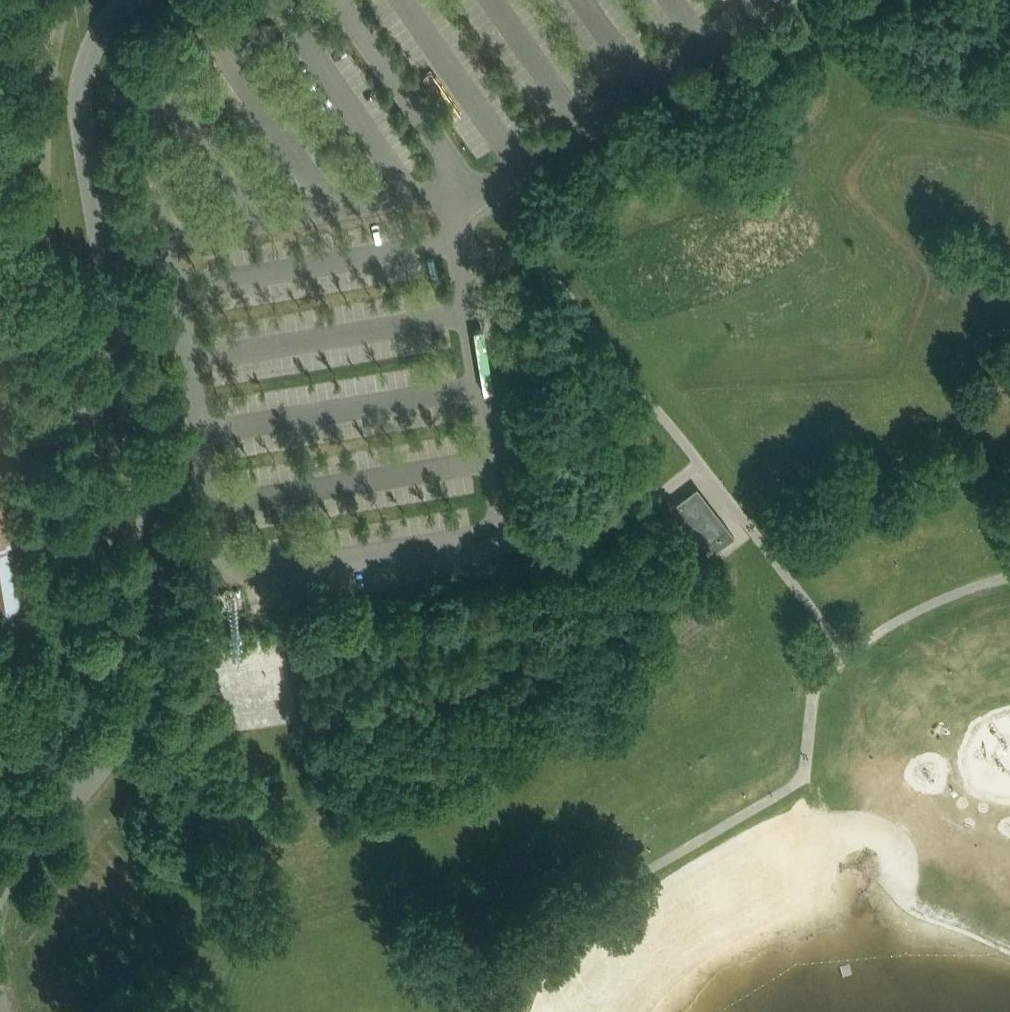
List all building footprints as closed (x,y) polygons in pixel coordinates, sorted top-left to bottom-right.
[(41,618),(0,366),(0,624),(41,618)] [(734,536),(696,487),(672,506),(709,555),(734,536)]
